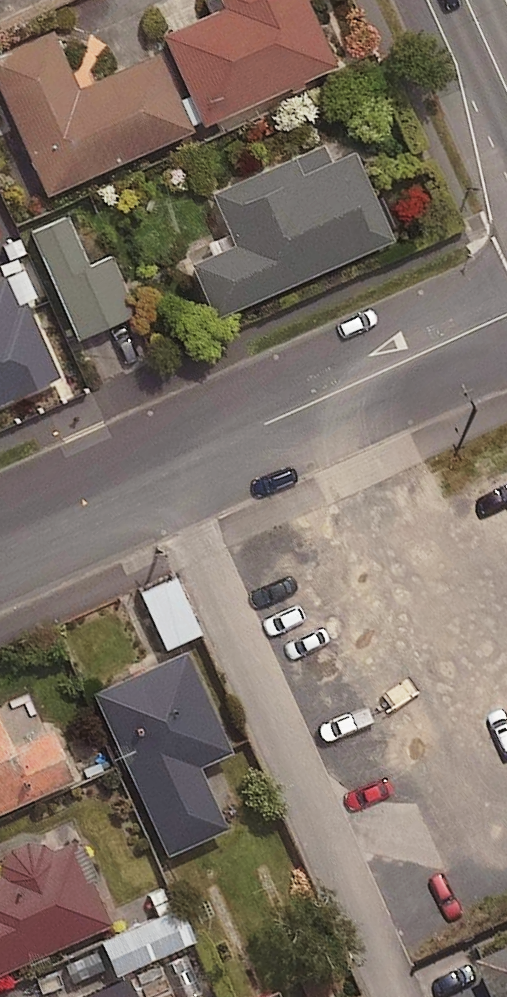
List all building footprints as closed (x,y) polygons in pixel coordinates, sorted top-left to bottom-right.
[(302,0),(216,0),(218,3),(160,29),(199,118),(329,60),(302,0)] [(47,28),(0,49),(0,99),(39,189),(184,126),(151,49),(71,84),(47,28)] [(347,145),(320,157),(313,140),(209,185),(231,237),(186,257),(209,310),(385,233),(347,145)] [(81,254),(64,213),(31,227),(74,332),(131,309),(105,244),(81,254)] [(25,258),(0,269),(0,320),(9,316),(39,385),(73,370),(25,258)] [(195,629),(170,573),(137,588),(162,644),(195,629)] [(179,643),(85,687),(161,851),(223,822),(194,760),(226,746),(179,643)] [(66,772),(44,723),(5,740),(0,730),(0,801),(66,772)] [(107,920),(69,837),(48,847),(40,839),(23,839),(7,845),(0,853),(0,968),(107,920)] [(189,937),(175,904),(99,937),(113,970),(189,937)] [(471,963),(486,996),(506,996),(506,947),(471,963)] [(58,996),(135,996),(122,969),(58,996)]
